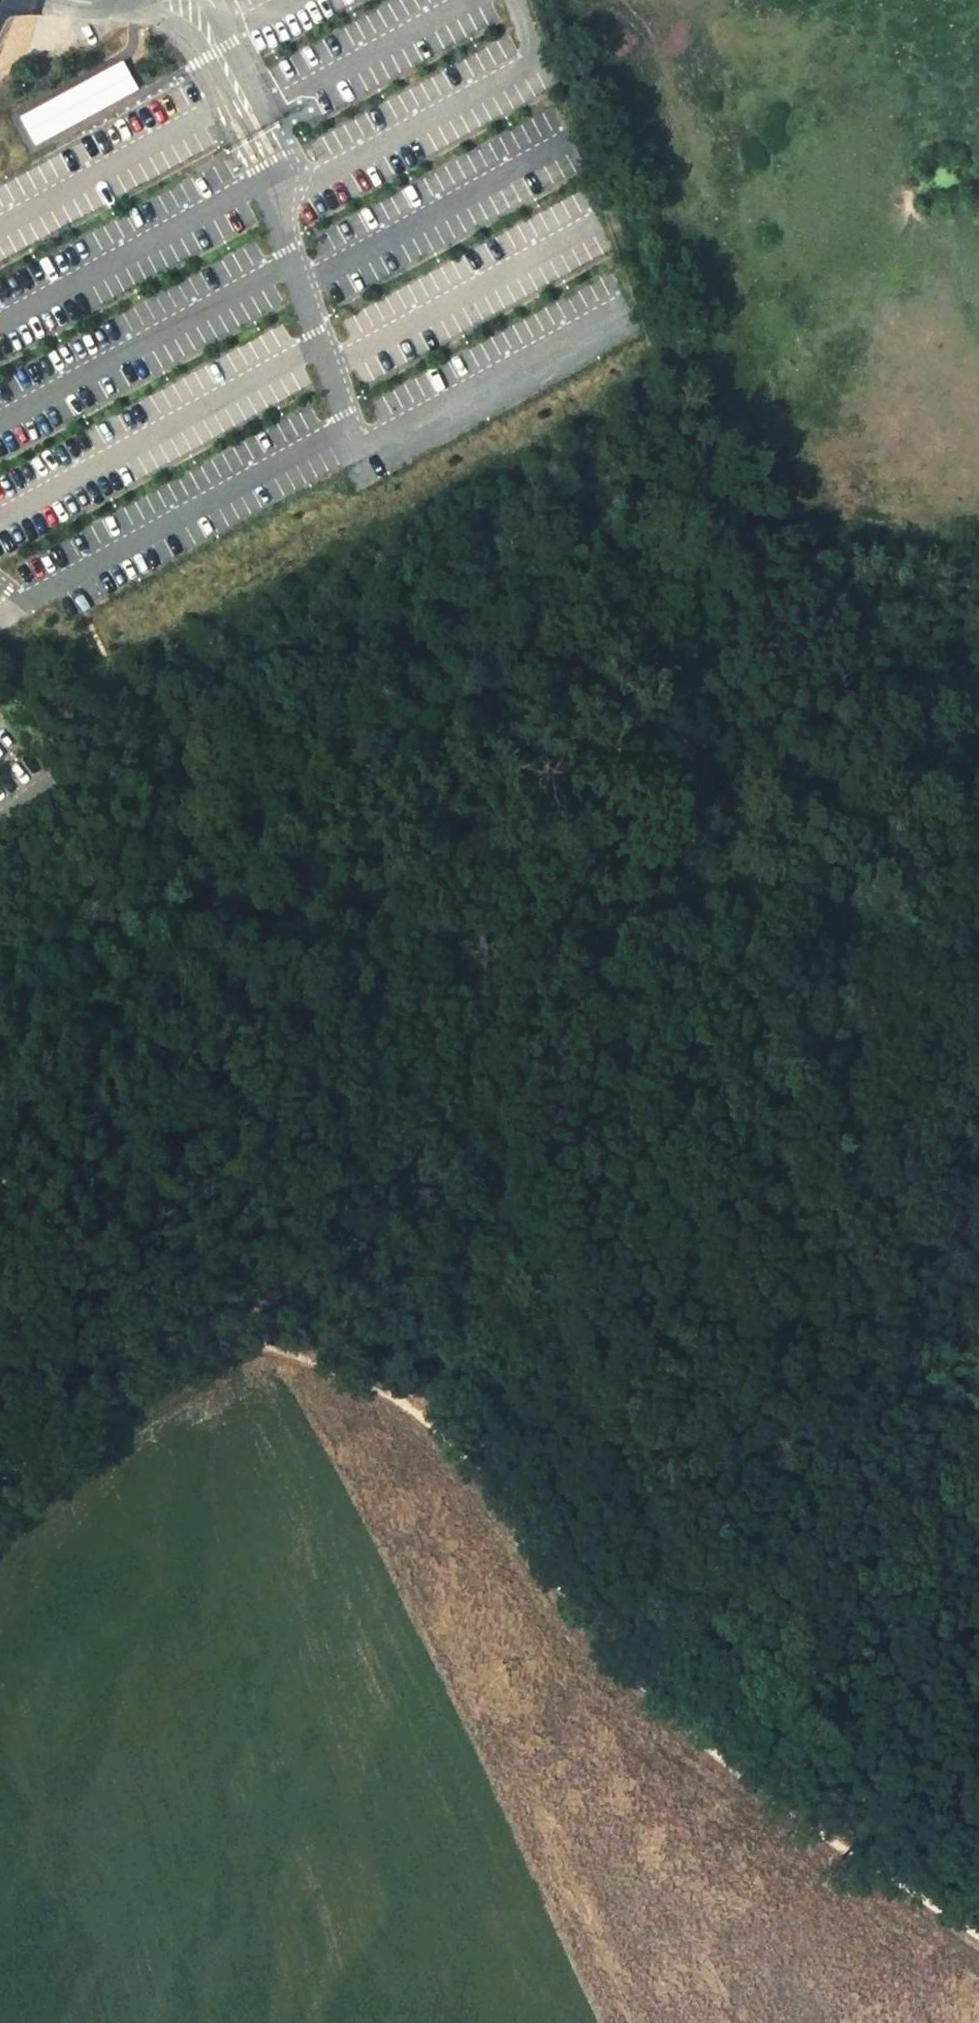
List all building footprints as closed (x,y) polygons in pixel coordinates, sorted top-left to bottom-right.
[(34,142),(141,91),(127,61),(20,112),(34,142)]
